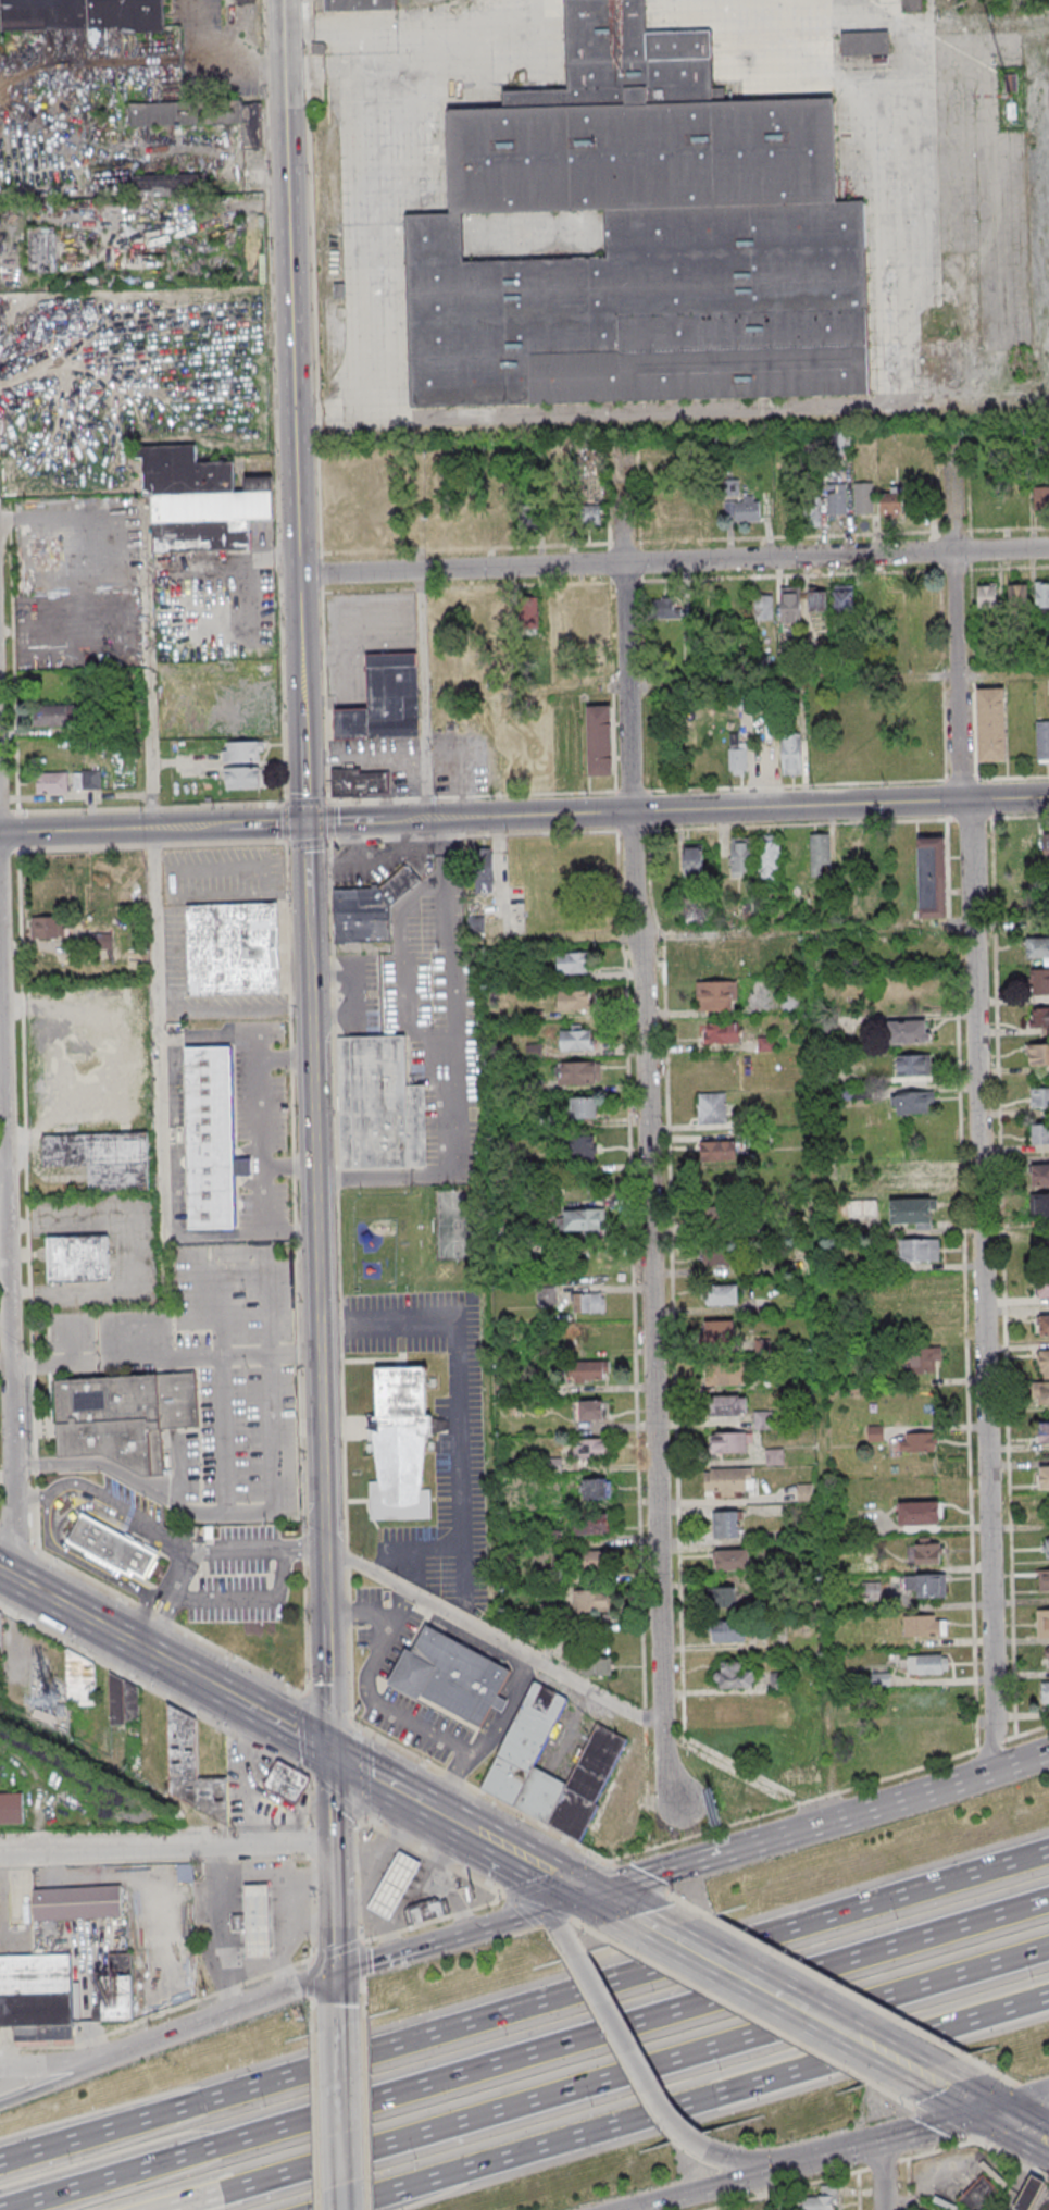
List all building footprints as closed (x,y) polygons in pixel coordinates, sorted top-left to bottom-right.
[(4,29),(120,25),(120,33),(167,30),(166,0),(3,0),(4,29)] [(330,17),(330,0),(398,0),(399,14),(330,17)] [(904,11),(921,11),(921,0),(903,0),(904,11)] [(448,113),(450,219),(463,219),(607,214),(838,208),(835,99),(715,102),(714,38),(648,39),(647,3),(565,5),(567,92),(502,95),(502,112),(448,113)] [(845,38),(845,61),(892,59),(891,36),(845,38)] [(132,103),(133,127),(242,123),(243,149),(261,148),(260,102),(242,103),(242,99),(132,103)] [(206,195),(206,173),(134,174),(134,195),(206,195)] [(407,220),(412,410),(869,397),(864,208),(838,208),(607,214),(608,263),(465,266),(463,219),(450,219),(407,220)] [(57,227),(29,227),(29,272),(57,272),(57,227)] [(237,492),(236,458),(198,460),(198,443),(137,445),(137,457),(143,456),(146,493),(154,493),(237,492)] [(847,484),(847,514),(829,516),(828,485),(847,484)] [(873,484),(874,514),(856,514),(854,484),(873,484)] [(881,517),(903,517),(903,487),(890,487),(890,493),(881,493),(881,517)] [(1032,487),(1032,511),(1048,511),(1048,487),(1032,487)] [(154,493),(154,552),(251,551),(250,518),(273,518),(272,491),(237,492),(154,493)] [(761,500),(761,521),(736,522),(736,501),(745,500),(745,496),(754,495),(755,500),(761,500)] [(821,495),(821,525),(802,526),(802,496),(821,495)] [(601,505),(579,505),(579,530),(601,530),(601,505)] [(542,512),(529,508),(525,524),(537,528),(542,512)] [(1036,582),(1036,614),(1048,614),(1048,582),(1036,582)] [(1028,584),(1009,584),(1009,604),(1028,604),(1028,584)] [(833,585),(833,612),(854,612),(854,585),(833,585)] [(978,585),(978,607),(997,607),(997,585),(978,585)] [(800,587),(801,622),(783,623),(782,588),(800,587)] [(808,612),(827,612),(827,590),(808,590),(808,612)] [(755,594),(755,619),(773,619),(773,594),(755,594)] [(678,597),(654,597),(654,618),(678,618),(678,597)] [(521,599),(521,626),(539,626),(539,599),(521,599)] [(415,651),(365,653),(366,708),(335,709),(335,740),(420,735),(415,651)] [(977,688),(1004,687),(1007,760),(979,761),(977,688)] [(75,704),(33,705),(33,727),(76,725),(75,704)] [(588,705),(612,704),(614,774),(590,775),(588,705)] [(1037,722),(1048,722),(1048,760),(1038,760),(1037,722)] [(802,744),(802,775),(783,775),(783,741),(785,741),(785,732),(798,732),(798,744),(802,744)] [(729,735),(729,775),(747,775),(747,742),(738,742),(738,735),(729,735)] [(222,742),(261,740),(263,761),(224,761),(222,742)] [(223,767),(260,767),(261,786),(226,789),(223,767)] [(83,770),(100,769),(101,787),(83,789),(83,770)] [(332,770),(332,797),(389,796),(389,769),(332,770)] [(35,772),(66,771),(67,792),(35,794),(35,772)] [(829,834),(810,834),(810,876),(821,876),(821,865),(829,865),(829,834)] [(779,879),(779,835),(760,835),(760,879),(779,879)] [(945,836),(915,836),(916,919),(946,919),(945,836)] [(752,837),(731,837),(731,876),(752,876),(752,837)] [(683,842),(683,877),(703,877),(703,842),(683,842)] [(477,893),(493,893),(493,851),(477,851),(477,893)] [(420,879),(405,864),(377,889),(392,904),(420,879)] [(377,889),(335,890),(336,942),(392,940),(392,904),(377,889)] [(186,905),(188,994),(279,992),(276,903),(186,905)] [(31,916),(31,938),(63,938),(63,916),(31,916)] [(1048,958),(1048,937),(1026,937),(1026,958),(1048,958)] [(557,953),(557,973),(592,973),(592,953),(557,953)] [(1032,969),(1032,994),(1048,994),(1048,969),(1032,969)] [(737,981),(696,981),(696,1010),(737,1010),(737,981)] [(591,990),(557,990),(557,1010),(591,1010),(591,990)] [(1028,1007),(1028,1027),(1048,1027),(1048,1007),(1028,1007)] [(930,1020),(890,1020),(890,1043),(930,1043),(930,1020)] [(740,1022),(703,1022),(703,1042),(740,1042),(740,1022)] [(560,1050),(594,1050),(594,1026),(560,1026),(560,1050)] [(341,1038),(346,1169),(430,1167),(427,1085),(411,1087),(410,1035),(341,1038)] [(185,1045),(189,1227),(236,1227),(230,1044),(185,1045)] [(1027,1044),(1027,1065),(1048,1065),(1048,1044),(1027,1044)] [(931,1055),(895,1055),(895,1075),(931,1075),(931,1055)] [(556,1083),(600,1083),(600,1061),(556,1061),(556,1083)] [(1030,1087),(1030,1108),(1048,1108),(1048,1087),(1030,1087)] [(934,1090),(890,1090),(890,1113),(934,1113),(934,1090)] [(727,1093),(698,1093),(698,1123),(727,1123),(727,1093)] [(571,1118),(597,1118),(597,1097),(571,1097),(571,1118)] [(1048,1145),(1048,1124),(1030,1124),(1030,1145),(1048,1145)] [(87,1191),(149,1190),(148,1133),(43,1135),(44,1167),(87,1166),(87,1191)] [(595,1136),(569,1136),(569,1157),(595,1157),(595,1136)] [(700,1161),(736,1161),(736,1141),(700,1141),(700,1161)] [(1048,1186),(1048,1164),(1032,1164),(1032,1186),(1048,1186)] [(1048,1216),(1048,1194),(1034,1194),(1034,1216),(1048,1216)] [(891,1199),(891,1229),(934,1229),(934,1199),(891,1199)] [(703,1207),(703,1227),(731,1227),(731,1207),(703,1207)] [(604,1232),(604,1210),(561,1210),(561,1232),(604,1232)] [(48,1236),(50,1281),(109,1279),(107,1234),(48,1236)] [(940,1238),(900,1238),(900,1262),(940,1262),(940,1238)] [(733,1265),(733,1245),(702,1245),(702,1265),(733,1265)] [(1038,1275),(1038,1297),(1048,1297),(1048,1275),(1038,1275)] [(737,1285),(707,1285),(707,1305),(737,1305),(737,1285)] [(572,1294),(572,1314),(606,1314),(606,1294),(572,1294)] [(1039,1314),(1039,1336),(1048,1336),(1048,1314),(1039,1314)] [(704,1343),(734,1342),(733,1321),(703,1321),(704,1343)] [(941,1372),(941,1347),(909,1347),(909,1372),(941,1372)] [(1040,1350),(1040,1376),(1048,1376),(1048,1350),(1040,1350)] [(609,1361),(571,1361),(571,1381),(609,1381),(609,1361)] [(746,1385),(746,1364),(705,1364),(705,1385),(746,1385)] [(375,1366),(377,1413),(371,1419),(383,1504),(421,1503),(435,1431),(447,1428),(446,1418),(427,1411),(427,1366),(375,1366)] [(54,1380),(195,1373),(198,1425),(161,1427),(164,1476),(143,1477),(103,1452),(59,1455),(54,1380)] [(1035,1382),(1035,1405),(1048,1405),(1048,1382),(1035,1382)] [(747,1415),(747,1395),(708,1395),(708,1415),(747,1415)] [(573,1420),(603,1420),(603,1400),(573,1400),(573,1420)] [(772,1411),(754,1411),(754,1429),(772,1429),(772,1411)] [(1038,1423),(1038,1442),(1048,1442),(1048,1423),(1038,1423)] [(712,1453),(751,1453),(751,1432),(712,1432),(712,1453)] [(936,1432),(897,1432),(897,1452),(936,1452),(936,1432)] [(611,1459),(611,1439),(573,1439),(573,1459),(611,1459)] [(765,1465),(783,1465),(783,1449),(765,1449),(765,1465)] [(1039,1465),(1039,1489),(1048,1489),(1048,1465),(1039,1465)] [(705,1468),(705,1494),(753,1494),(753,1468),(705,1468)] [(607,1499),(608,1478),(580,1478),(580,1499),(607,1499)] [(939,1525),(939,1501),(898,1501),(898,1525),(939,1525)] [(82,1512),(160,1554),(147,1579),(130,1570),(127,1575),(64,1542),(82,1512)] [(739,1512),(714,1512),(714,1538),(739,1538),(739,1512)] [(574,1534),(609,1534),(609,1513),(574,1513),(574,1534)] [(915,1564),(942,1564),(942,1537),(915,1537),(915,1564)] [(751,1550),(713,1550),(713,1572),(751,1572),(751,1550)] [(576,1551),(576,1574),(610,1574),(610,1551),(576,1551)] [(1039,1569),(1039,1591),(1048,1591),(1048,1569),(1039,1569)] [(946,1597),(946,1574),(905,1574),(905,1597),(946,1597)] [(737,1587),(713,1587),(713,1608),(737,1608),(737,1587)] [(611,1614),(611,1590),(573,1590),(573,1614),(611,1614)] [(1037,1609),(1037,1637),(1048,1637),(1048,1609),(1037,1609)] [(902,1615),(902,1636),(946,1636),(946,1615),(902,1615)] [(746,1641),(746,1621),(713,1621),(713,1641),(746,1641)] [(427,1626),(412,1653),(408,1650),(389,1685),(419,1701),(422,1696),(483,1728),(494,1708),(504,1713),(510,1703),(499,1697),(513,1672),(427,1626)] [(583,1677),(608,1677),(608,1644),(583,1644),(583,1677)] [(907,1674),(948,1674),(948,1655),(907,1655),(907,1674)] [(745,1671),(745,1662),(716,1662),(716,1688),(754,1688),(754,1671),(745,1671)] [(889,1686),(889,1673),(871,1673),(871,1686),(889,1686)] [(110,1719),(138,1719),(138,1680),(110,1680),(110,1719)] [(481,1793),(582,1839),(627,1739),(594,1724),(567,1783),(536,1769),(568,1697),(532,1681),(481,1793)] [(226,1778),(198,1778),(197,1712),(168,1712),(170,1808),(227,1807),(226,1778)] [(264,1789),(299,1804),(310,1777),(276,1762),(264,1789)] [(391,1922),(423,1865),(400,1852),(369,1910),(391,1922)] [(272,1961),(270,1886),(245,1887),(247,1961),(272,1961)] [(123,1918),(122,1887),(32,1890),(33,1921),(123,1918)] [(410,1927),(405,1913),(410,1908),(437,1900),(441,1903),(447,1901),(451,1915),(410,1927)] [(133,2020),(132,1954),(110,1954),(110,1975),(102,1975),(103,2020),(133,2020)] [(72,1956),(0,1957),(0,2027),(14,2027),(14,2040),(73,2040),(72,1956)] [(1045,2184),(1031,2176),(1012,2209),(1030,2209),(1045,2184)] [(970,2209),(984,2209),(1000,2194),(983,2177),(960,2200),(970,2209)] [(838,2185),(820,2185),(820,2196),(803,2196),(803,2209),(838,2209),(838,2185)]
